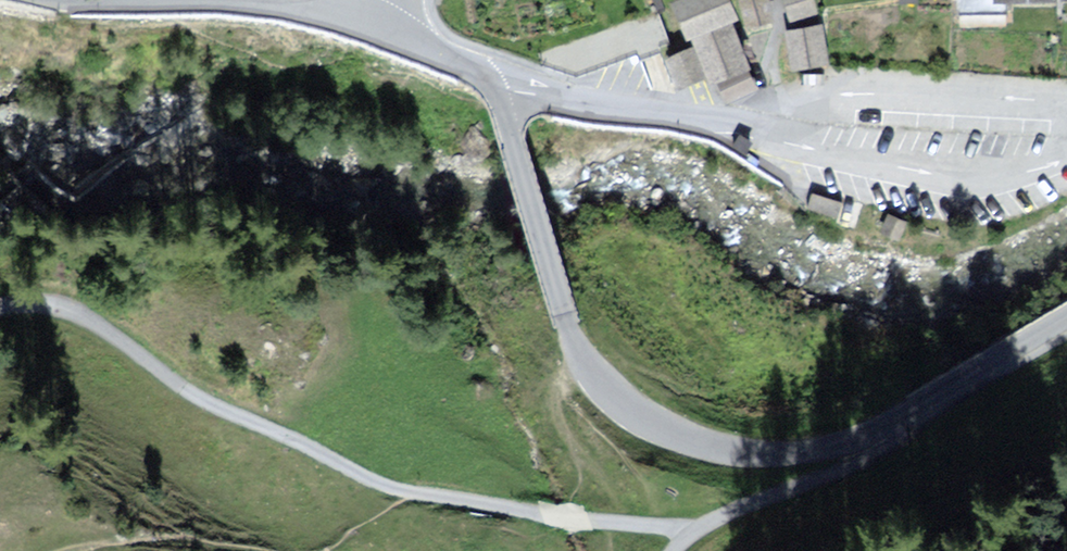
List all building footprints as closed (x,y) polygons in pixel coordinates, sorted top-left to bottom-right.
[(672,4),(686,34),(729,15),(722,0),(681,0),(672,4)] [(766,0),(743,0),(741,0),(748,28),(771,22),(766,0)] [(811,9),(809,0),(784,0),(789,16),(811,9)] [(956,3),(956,12),(1005,12),(1005,0),(956,0),(956,3)] [(656,9),(539,54),(575,67),(667,36),(656,9)] [(741,68),(725,26),(694,38),(710,80),(741,68)] [(819,26),(789,31),(795,65),(825,60),(819,26)] [(697,77),(687,50),(668,56),(678,84),(697,77)] [(747,72),(720,84),(727,101),(754,89),(747,72)]
